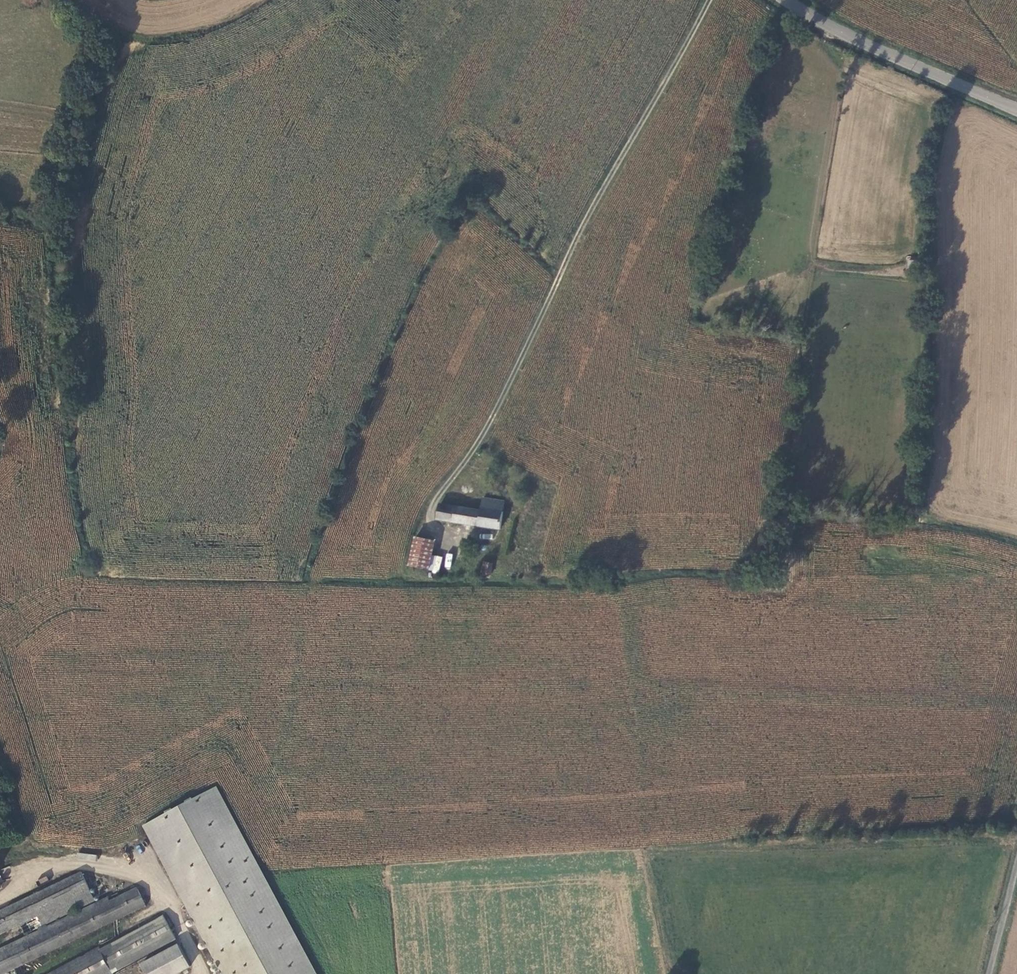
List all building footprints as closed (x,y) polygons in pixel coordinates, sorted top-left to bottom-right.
[(436,523),(500,527),(504,499),(479,497),(477,510),(436,508),(436,523)] [(435,541),(415,538),(410,569),(429,572),(435,541)] [(474,572),(485,574),(488,561),(477,559),(474,572)] [(222,973),(317,973),(217,786),(143,827),(222,973)] [(95,861),(96,854),(78,852),(77,859),(95,861)] [(0,911),(0,936),(19,927),(25,937),(38,931),(38,929),(46,925),(47,926),(96,902),(81,872),(0,911)] [(146,907),(138,888),(111,901),(108,896),(96,902),(47,926),(46,925),(38,929),(38,931),(25,937),(0,949),(0,973),(7,973),(146,907)] [(48,973),(116,973),(177,942),(163,916),(101,949),(99,946),(48,973)]
